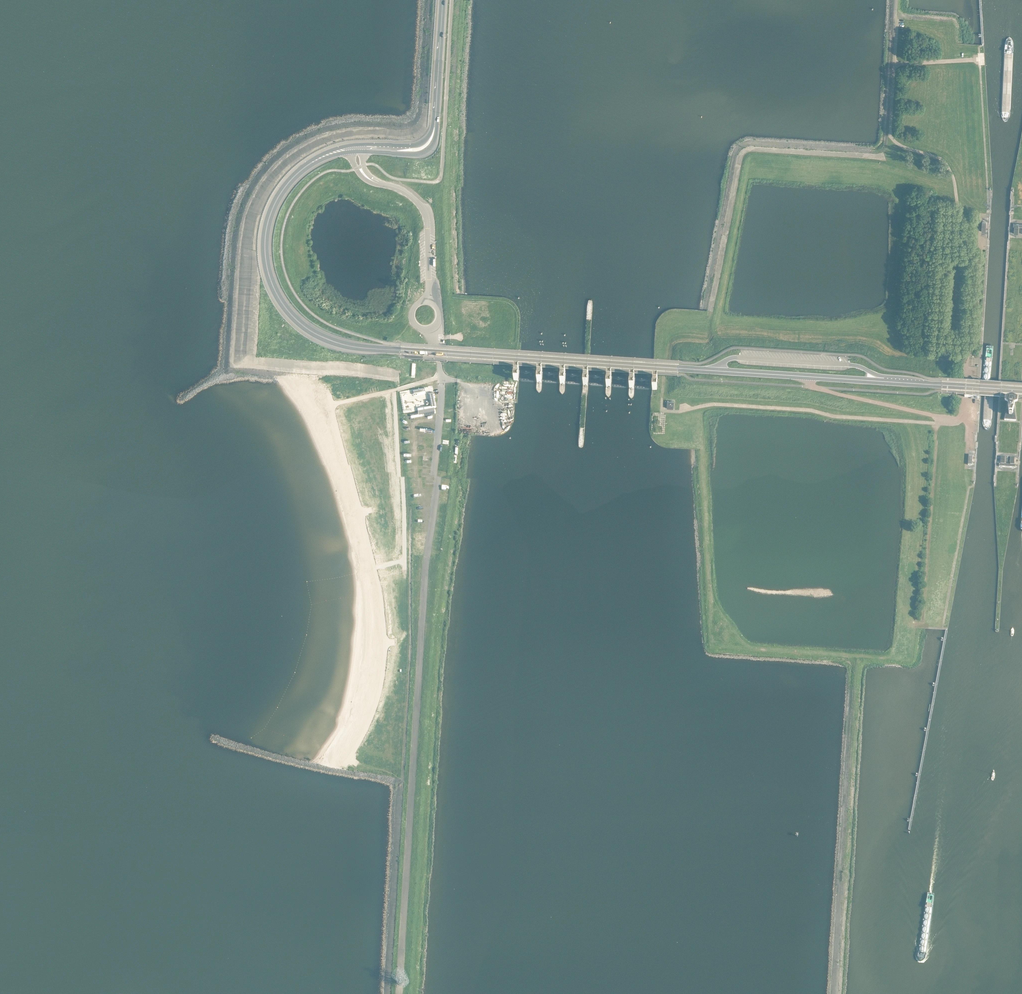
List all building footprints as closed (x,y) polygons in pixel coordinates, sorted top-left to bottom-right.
[(415,418),(416,421),(440,416),(439,414),(439,413),(439,411),(439,410),(441,410),(438,396),(433,397),(435,409),(422,411),(423,413),(423,414),(423,416),(423,417),(415,418)] [(1007,419),(1018,420),(1016,407),(1016,406),(1019,405),(1019,401),(1013,398),(1007,401),(1007,405),(1010,406),(1007,419)] [(1017,455),(1014,454),(1013,454),(1012,461),(1007,461),(1007,454),(1006,454),(1003,454),(1003,461),(1001,461),(1001,464),(1005,464),(1014,464),(1018,465),(1018,462),(1016,462),(1017,455)]
